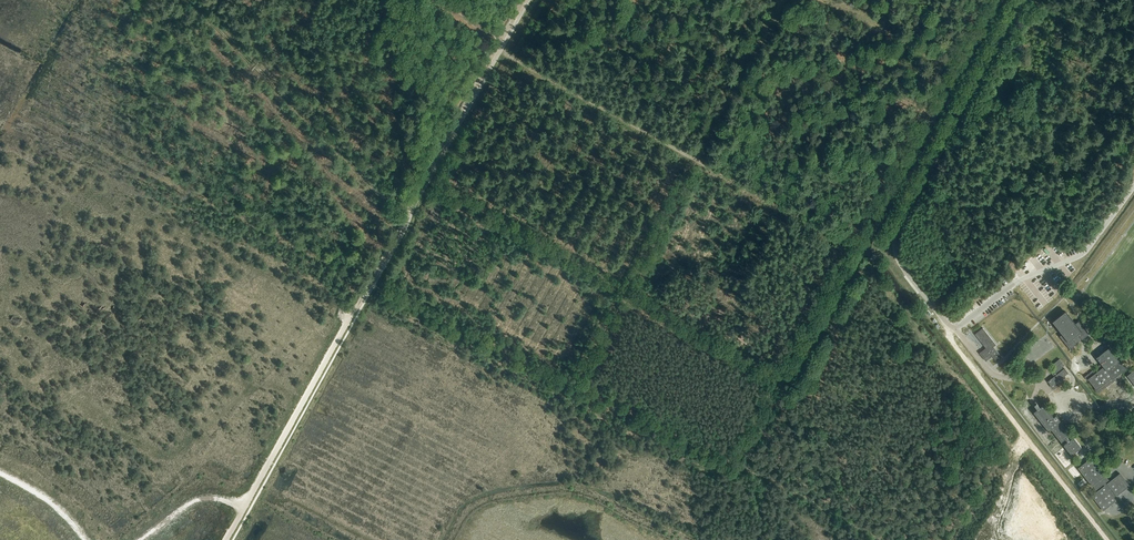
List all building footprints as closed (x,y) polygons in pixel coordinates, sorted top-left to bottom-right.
[(1076,344),(1082,339),(1082,340),(1088,334),(1078,321),(1075,324),(1065,311),(1054,320),(1053,321),(1059,329),(1063,334),(1060,336),(1070,349),(1076,344)] [(985,361),(992,356),(997,362),(1002,357),(993,347),(996,345),(983,328),(975,334),(985,348),(983,349),(979,353),(985,361)] [(1089,380),(1095,389),(1094,389),(1098,394),(1102,390),(1101,389),(1102,389),(1102,390),(1106,387),(1106,386),(1107,387),(1111,384),(1110,383),(1110,382),(1111,383),(1116,380),(1114,378),(1126,369),(1119,361),(1109,348),(1096,357),(1101,364),(1098,366),(1099,367),(1098,368),(1097,367),(1094,370),(1094,371),(1093,371),(1093,370),(1089,373),(1090,374),(1089,374),(1084,377),(1088,381),(1089,380)] [(1067,374),(1063,369),(1061,367),(1063,365),(1059,359),(1053,363),(1056,367),(1050,372),(1054,376),(1047,381),(1050,385),(1049,385),(1052,388),(1054,390),(1058,386),(1055,383),(1067,374)] [(1056,415),(1053,417),(1044,404),(1040,407),(1036,402),(1033,404),(1037,409),(1034,412),(1049,431),(1051,429),(1061,442),(1065,439),(1068,442),(1064,445),(1071,455),(1081,447),(1073,438),(1070,441),(1067,437),(1071,434),(1056,415)] [(1105,476),(1106,475),(1092,457),(1078,468),(1092,486),(1093,485),(1097,491),(1091,495),(1103,510),(1116,501),(1113,498),(1116,495),(1117,496),(1129,486),(1119,473),(1110,481),(1105,476)]
